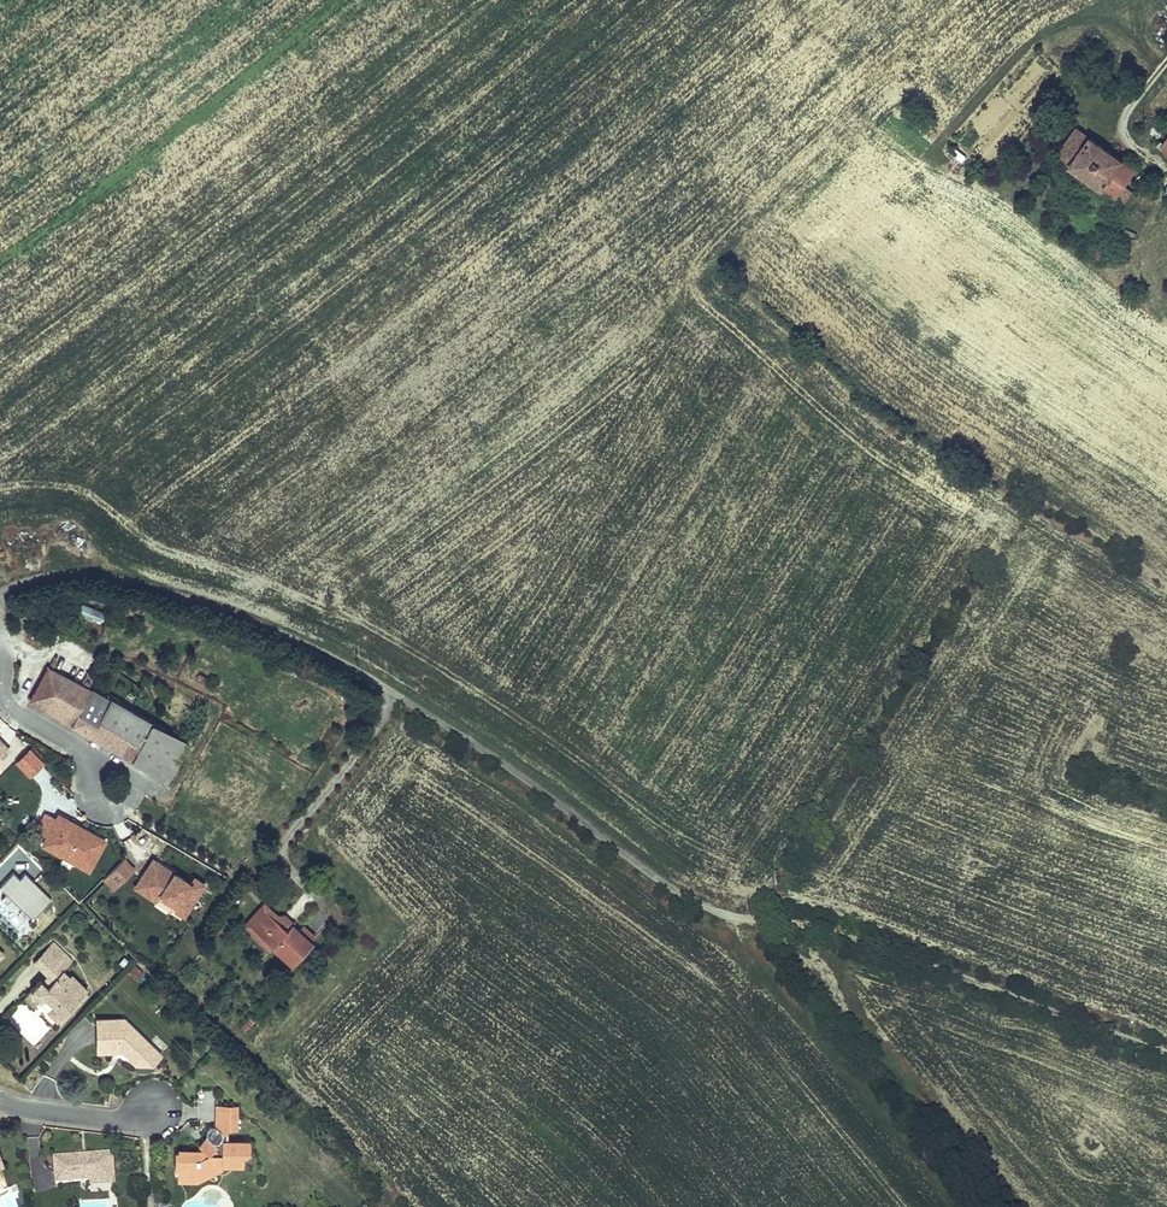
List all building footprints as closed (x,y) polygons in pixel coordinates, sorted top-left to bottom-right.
[(1134,168),(1077,128),(1057,155),(1123,201),(1131,190),(1123,184),(1134,168)] [(102,619),(105,609),(80,602),(77,612),(102,619)] [(82,682),(52,666),(32,700),(90,734),(110,699),(92,690),(92,691),(80,685),(82,682)] [(189,744),(110,699),(90,734),(170,779),(189,744)] [(10,748),(0,738),(0,758),(10,748)] [(14,761),(30,775),(45,760),(29,745),(14,761)] [(59,814),(43,842),(87,867),(102,839),(59,814)] [(125,859),(104,879),(114,889),(135,869),(125,859)] [(194,877),(190,882),(174,872),(153,859),(134,887),(155,900),(159,895),(175,905),(172,910),(185,917),(206,885),(194,877)] [(291,969),(313,945),(291,925),(293,923),(285,916),(277,916),(262,902),(240,927),(266,951),(271,950),(291,969)] [(53,943),(33,963),(46,977),(50,980),(45,985),(42,981),(41,980),(31,990),(41,1000),(44,996),(54,1006),(47,1012),(57,1022),(88,990),(72,975),(70,977),(64,971),(73,962),(53,943)] [(128,974),(139,979),(144,968),(133,963),(128,974)] [(46,977),(42,981),(45,985),(50,980),(46,977)] [(150,1047),(124,1023),(97,1023),(97,1053),(122,1053),(134,1064),(150,1047)] [(160,1056),(150,1047),(134,1064),(152,1064),(160,1056)] [(224,1146),(225,1137),(229,1133),(235,1133),(236,1111),(215,1110),(214,1130),(206,1139),(197,1149),(202,1155),(177,1154),(176,1159),(173,1158),(173,1171),(177,1175),(205,1176),(219,1169),(241,1170),(242,1162),(242,1157),(249,1153),(249,1147),(224,1146)] [(214,1130),(209,1131),(204,1135),(206,1139),(214,1130)] [(111,1152),(53,1158),(56,1184),(89,1181),(90,1186),(104,1185),(102,1170),(112,1169),(111,1152)] [(205,1176),(177,1175),(177,1185),(196,1186),(220,1173),(219,1169),(205,1176)]
